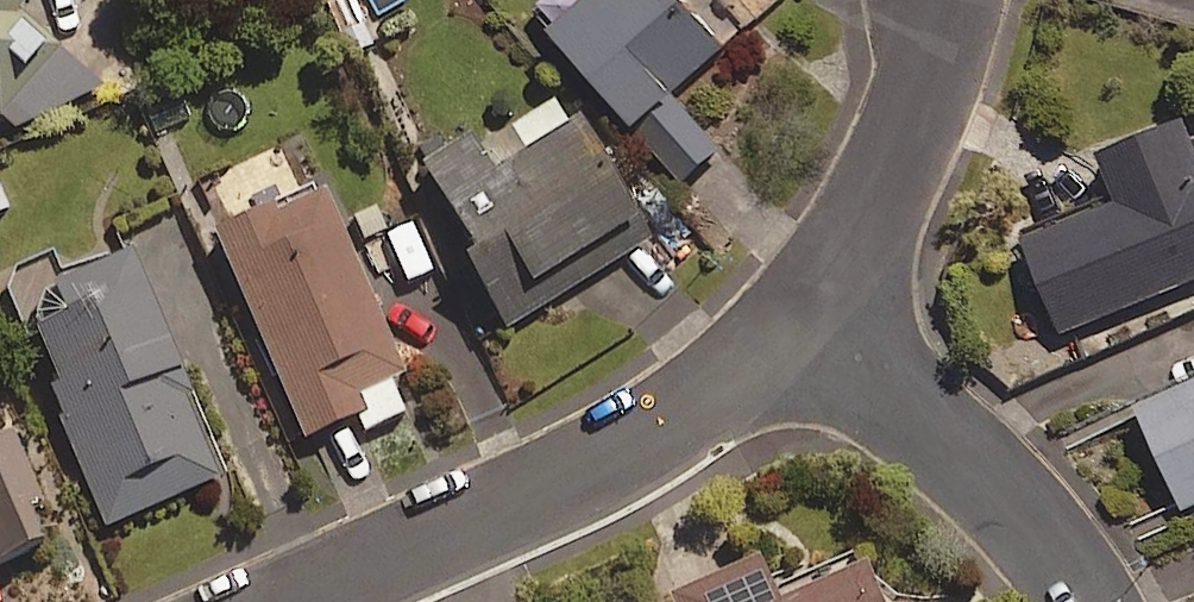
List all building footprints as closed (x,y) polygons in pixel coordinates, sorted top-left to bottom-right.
[(13,128),(99,86),(15,11),(25,0),(0,0),(0,116),(13,128)] [(374,23),(420,11),(417,0),(368,0),(374,23)] [(689,0),(547,0),(538,8),(684,178),(720,146),(672,90),(726,43),(689,0)] [(575,136),(553,100),(470,151),(464,142),(421,169),(436,193),(426,199),(506,328),(648,240),(582,132),(575,136)] [(1184,117),(1102,151),(1120,195),(1023,234),(1062,331),(1193,277),(1193,141),(1184,117)] [(414,409),(321,189),(214,234),(300,437),(355,413),(363,431),(414,409)] [(221,477),(129,251),(64,278),(57,261),(13,279),(54,381),(45,385),(103,525),(221,477)] [(1137,399),(1183,505),(1193,501),(1193,374),(1137,399)] [(49,537),(12,431),(0,435),(0,554),(49,537)] [(864,561),(773,601),(883,601),(864,561)] [(751,564),(668,601),(669,601),(768,601),(751,564)]
